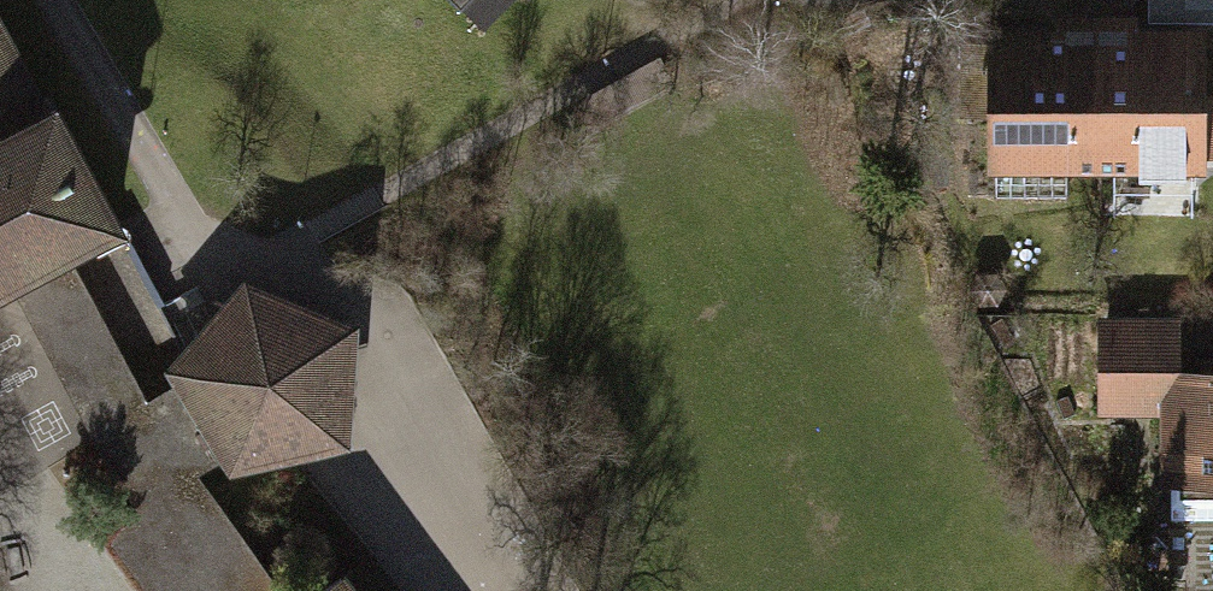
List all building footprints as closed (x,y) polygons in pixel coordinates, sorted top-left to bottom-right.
[(482,33),(515,0),(449,0),(482,33)] [(1151,18),(1212,20),(1212,0),(1152,0),(1151,18)] [(0,11),(0,104),(39,81),(0,11)] [(1059,35),(987,36),(990,180),(1101,178),(1098,20),(1059,21),(1059,35)] [(1101,178),(1212,175),(1212,31),(1144,33),(1143,20),(1098,20),(1101,178)] [(584,120),(597,147),(686,105),(673,78),(584,120)] [(41,80),(39,81),(0,104),(0,280),(3,278),(35,259),(60,244),(119,210),(41,80)] [(64,382),(91,427),(148,393),(60,244),(35,259),(3,278),(64,382)] [(143,271),(99,293),(122,340),(167,318),(143,271)] [(148,393),(91,427),(136,516),(105,545),(143,590),(283,590),(205,480),(342,443),(353,325),(241,275),(162,364),(171,382),(148,393)] [(1165,522),(1212,523),(1212,371),(1183,371),(1184,324),(1100,323),(1100,420),(1166,420),(1165,522)] [(340,564),(297,590),(360,590),(340,564)]
